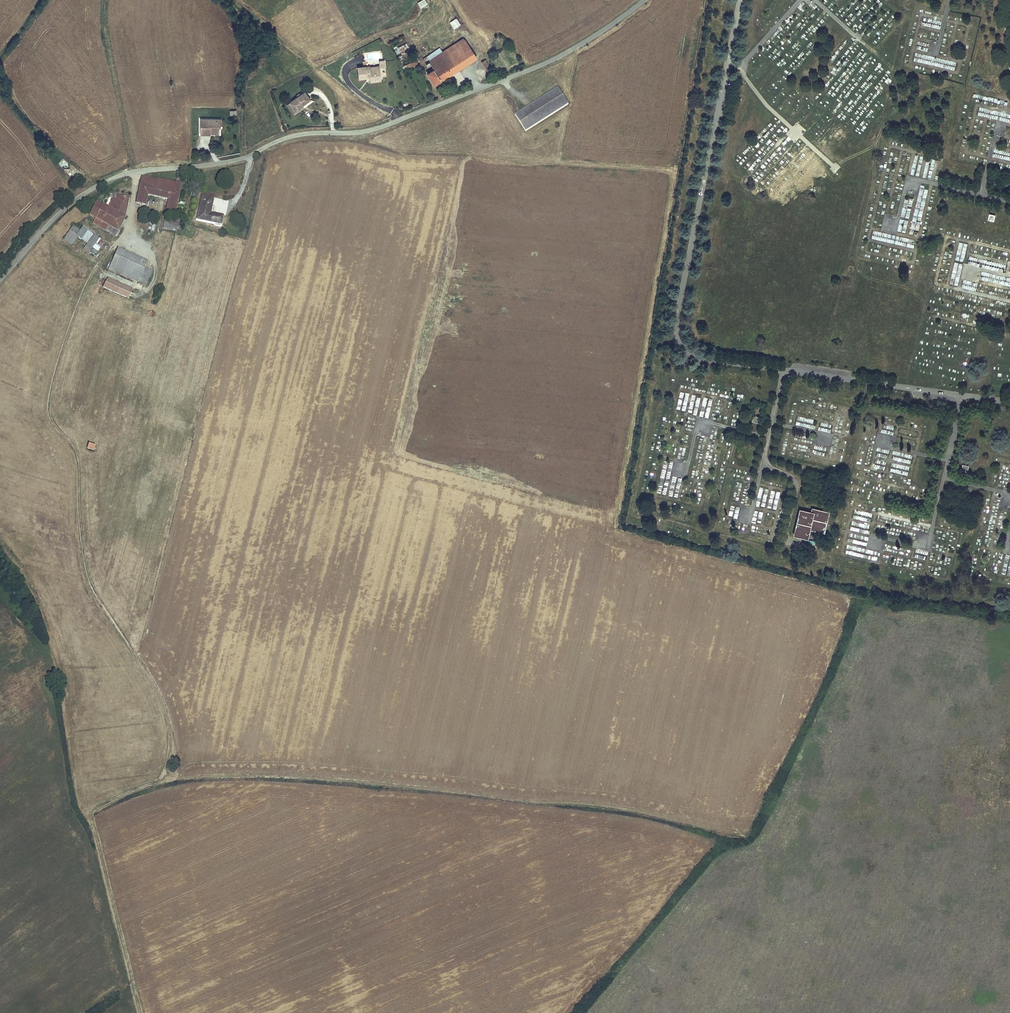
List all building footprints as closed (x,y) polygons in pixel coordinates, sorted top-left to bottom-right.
[(427,4),(425,0),(421,0),(417,3),(420,8),(427,4)] [(459,22),(453,13),(452,11),(446,15),(447,17),(453,26),(459,22)] [(469,61),(475,58),(463,38),(457,42),(469,61)] [(408,46),(406,41),(393,48),(395,52),(408,46)] [(469,61),(457,42),(448,48),(460,67),(469,61)] [(429,59),(442,51),(440,47),(427,56),(429,59)] [(460,67),(448,48),(442,51),(429,59),(427,56),(422,58),(428,67),(431,65),(434,69),(427,73),(434,84),(460,67)] [(491,69),(485,59),(480,62),(486,72),(491,69)] [(407,69),(418,64),(416,60),(405,65),(407,69)] [(381,78),(381,68),(371,68),(371,67),(360,68),(361,79),(371,79),(381,78)] [(556,90),(517,115),(527,131),(567,107),(556,90)] [(310,100),(304,92),(288,105),(295,113),(304,106),(303,105),(303,104),(304,104),(304,105),(310,100)] [(215,116),(198,116),(198,132),(209,132),(209,129),(218,129),(218,123),(215,123),(215,116)] [(144,178),(137,204),(145,206),(148,195),(169,200),(166,210),(175,212),(182,185),(158,179),(158,181),(144,178)] [(113,198),(108,208),(125,217),(130,199),(118,195),(116,199),(113,198)] [(202,197),(196,220),(220,226),(222,218),(208,215),(211,206),(212,199),(202,197)] [(108,208),(97,202),(90,214),(96,217),(118,230),(125,217),(108,208)] [(208,215),(222,218),(223,216),(213,213),(214,207),(211,206),(208,215)] [(118,230),(96,217),(92,223),(115,236),(118,230)] [(175,225),(164,222),(162,229),(173,232),(175,225)] [(76,251),(82,244),(79,242),(74,238),(79,231),(72,227),(62,242),(76,251)] [(79,231),(74,238),(79,242),(86,232),(81,228),(79,231)] [(86,232),(79,242),(82,244),(85,246),(92,236),(86,232)] [(92,236),(85,246),(90,250),(94,245),(97,240),(92,236)] [(97,240),(94,245),(99,249),(101,251),(105,246),(97,240)] [(94,245),(90,250),(94,253),(95,254),(99,249),(94,245)] [(90,250),(85,246),(82,250),(87,254),(89,252),(90,250)] [(118,249),(108,271),(136,283),(138,279),(143,269),(145,263),(118,249)] [(151,272),(143,269),(138,279),(146,283),(151,272)] [(131,291),(107,280),(103,289),(127,300),(131,291)] [(801,513),(797,527),(794,526),(792,531),(796,532),(795,536),(808,539),(810,531),(811,526),(819,528),(822,514),(814,512),(812,517),(801,513)] [(822,534),(827,515),(822,514),(819,528),(811,526),(810,531),(822,534)]
